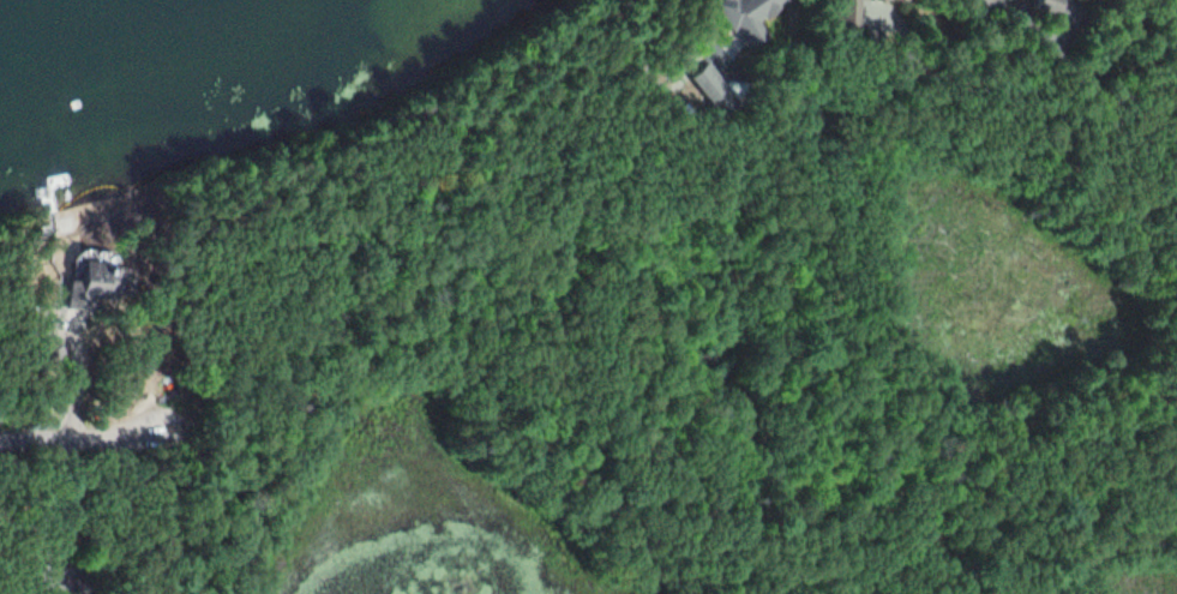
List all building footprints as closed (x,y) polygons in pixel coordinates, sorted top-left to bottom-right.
[(782,0),(708,0),(707,0),(743,49),(763,34),(753,21),(782,0)] [(833,25),(857,25),(857,0),(833,0),(833,25)] [(991,11),(995,0),(967,0),(966,1),(991,11)] [(1037,13),(1058,6),(1056,0),(1033,0),(1037,13)] [(711,116),(732,102),(706,61),(685,74),(711,116)] [(89,310),(90,297),(113,299),(115,264),(70,261),(66,308),(89,310)] [(36,368),(60,358),(52,338),(27,348),(36,368)]
